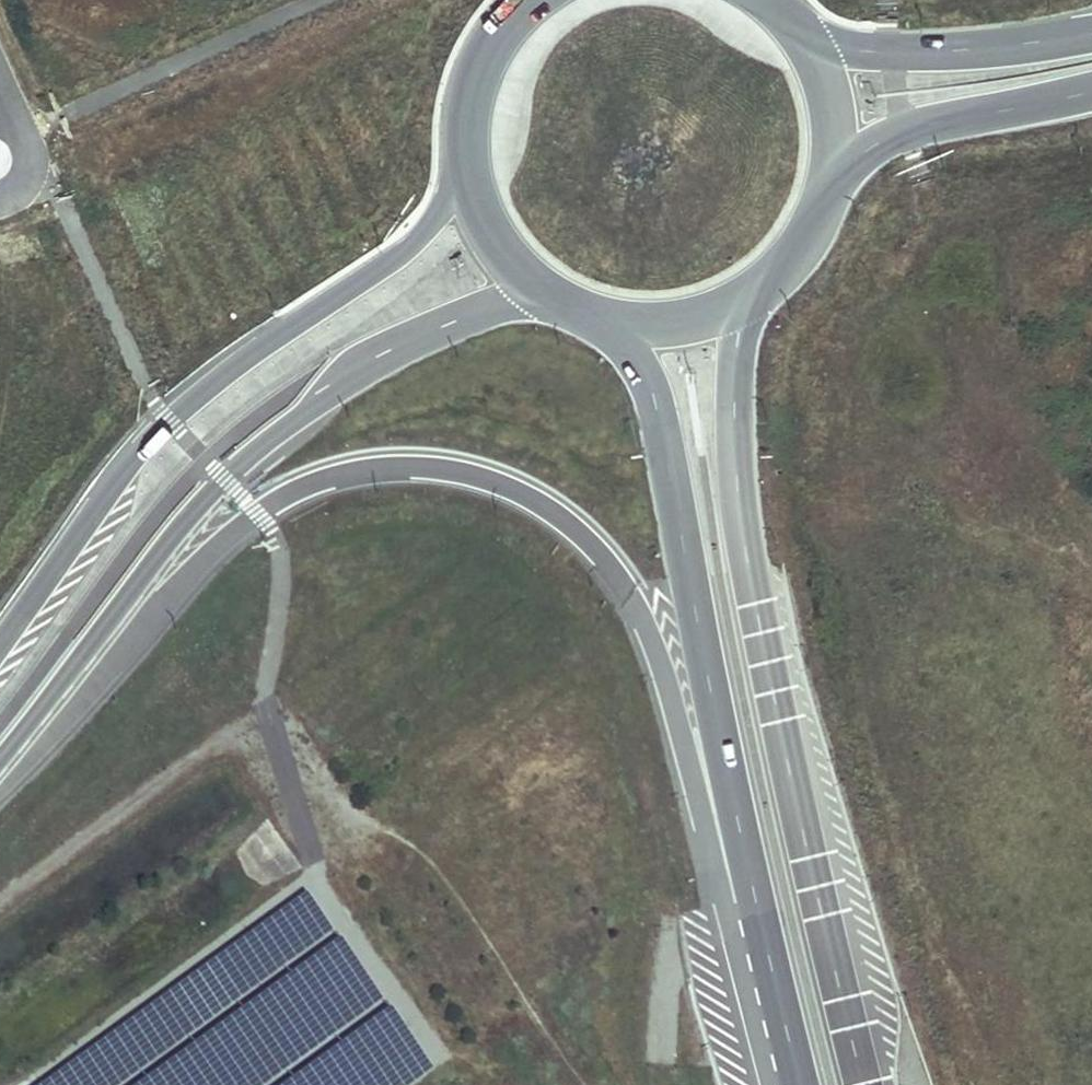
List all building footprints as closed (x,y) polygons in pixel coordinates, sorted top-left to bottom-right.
[(55,1084),(143,1084),(338,944),(308,903),(55,1084)] [(381,1006),(340,950),(153,1084),(272,1084),(381,1006)] [(429,1069),(387,1013),(288,1084),(408,1084),(429,1069)]
